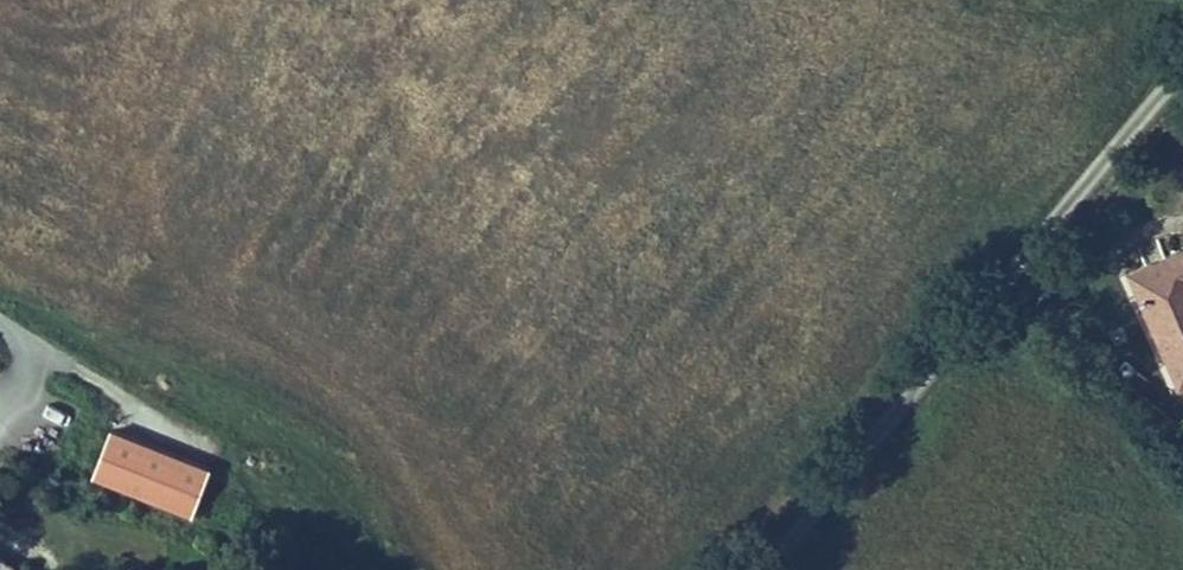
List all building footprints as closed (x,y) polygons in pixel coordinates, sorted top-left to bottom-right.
[(1135,264),(1182,379),(1182,244),(1135,264)] [(215,461),(113,424),(94,475),(196,513),(215,461)] [(23,562),(0,547),(0,569),(18,569),(23,562)]
